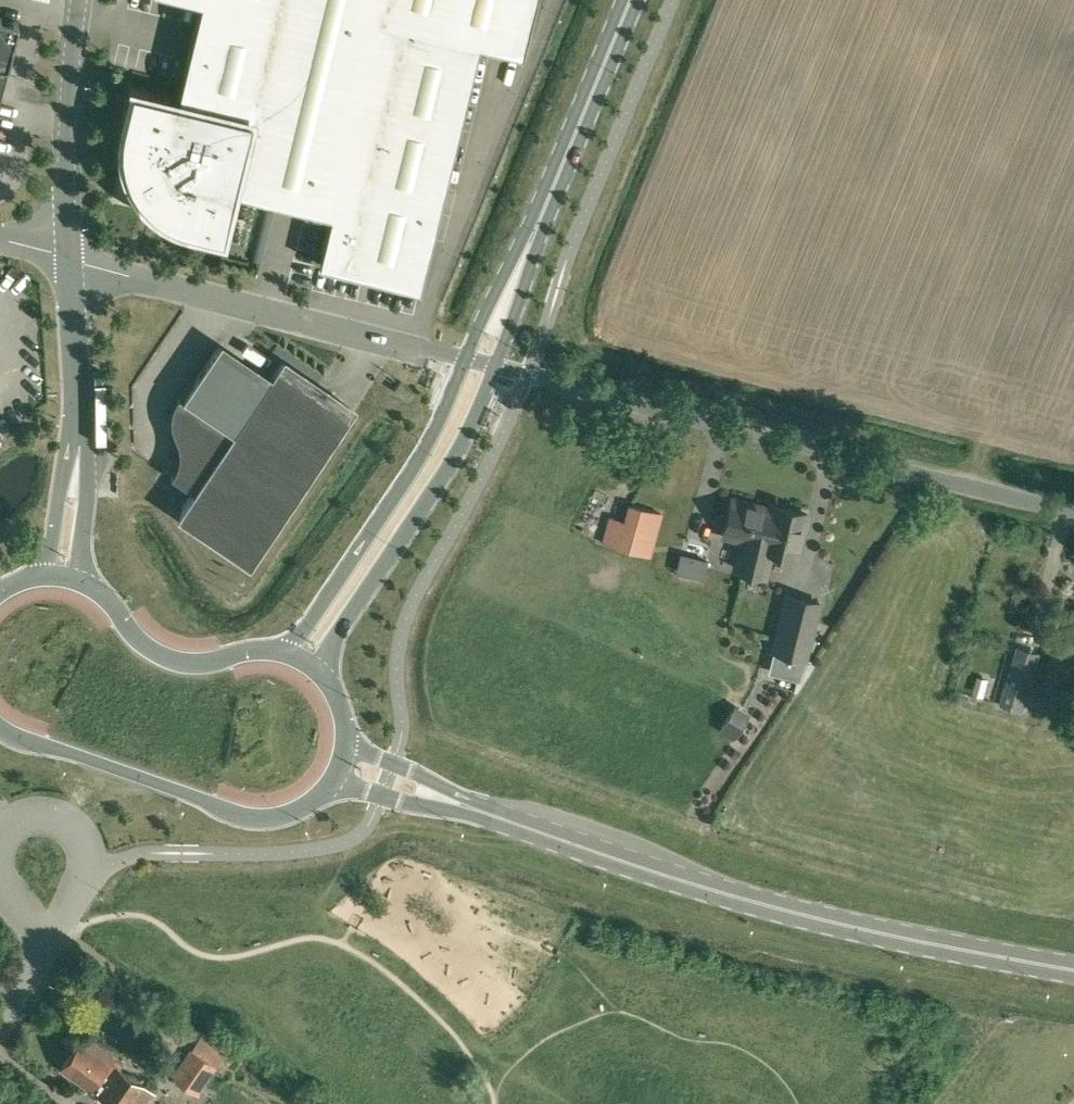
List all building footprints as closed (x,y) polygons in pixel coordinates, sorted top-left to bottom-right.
[(201,1),(178,98),(168,96),(169,92),(129,83),(119,122),(123,123),(121,133),(120,149),(123,164),(128,179),(129,182),(137,195),(139,198),(150,209),(162,218),(176,225),(186,227),(185,231),(225,240),(234,200),(231,200),(233,190),(234,190),(331,213),(319,263),(420,287),(479,42),(522,53),(535,0),(198,0),(201,1)] [(18,21),(0,16),(0,94),(18,21)] [(178,460),(173,472),(171,475),(193,490),(182,505),(255,555),(353,410),(281,361),(268,379),(218,345),(183,396),(179,393),(177,396),(172,405),(170,414),(171,420),(171,426),(173,432),(176,437),(177,442),(179,447),(178,460)] [(413,388),(400,379),(394,388),(406,397),(413,388)] [(772,507),(771,507),(733,498),(724,534),(742,538),(735,567),(748,570),(758,529),(766,531),(772,507)] [(758,529),(748,570),(765,574),(771,549),(797,555),(808,513),(772,504),(771,507),(772,507),(766,531),(758,529)] [(659,513),(630,505),(619,547),(648,555),(659,513)] [(819,601),(788,593),(774,649),(775,649),(770,666),(800,674),(804,657),(805,657),(819,601)] [(1025,710),(1041,654),(1019,647),(1004,704),(1025,710)] [(1065,692),(1073,663),(1050,656),(1042,686),(1065,692)] [(206,1029),(193,1048),(214,1064),(227,1043),(206,1029)] [(60,1067),(112,1103),(145,1103),(154,1092),(119,1066),(122,1061),(84,1034),(60,1067)] [(214,1064),(193,1048),(191,1046),(170,1076),(197,1094),(216,1065),(214,1064)]
